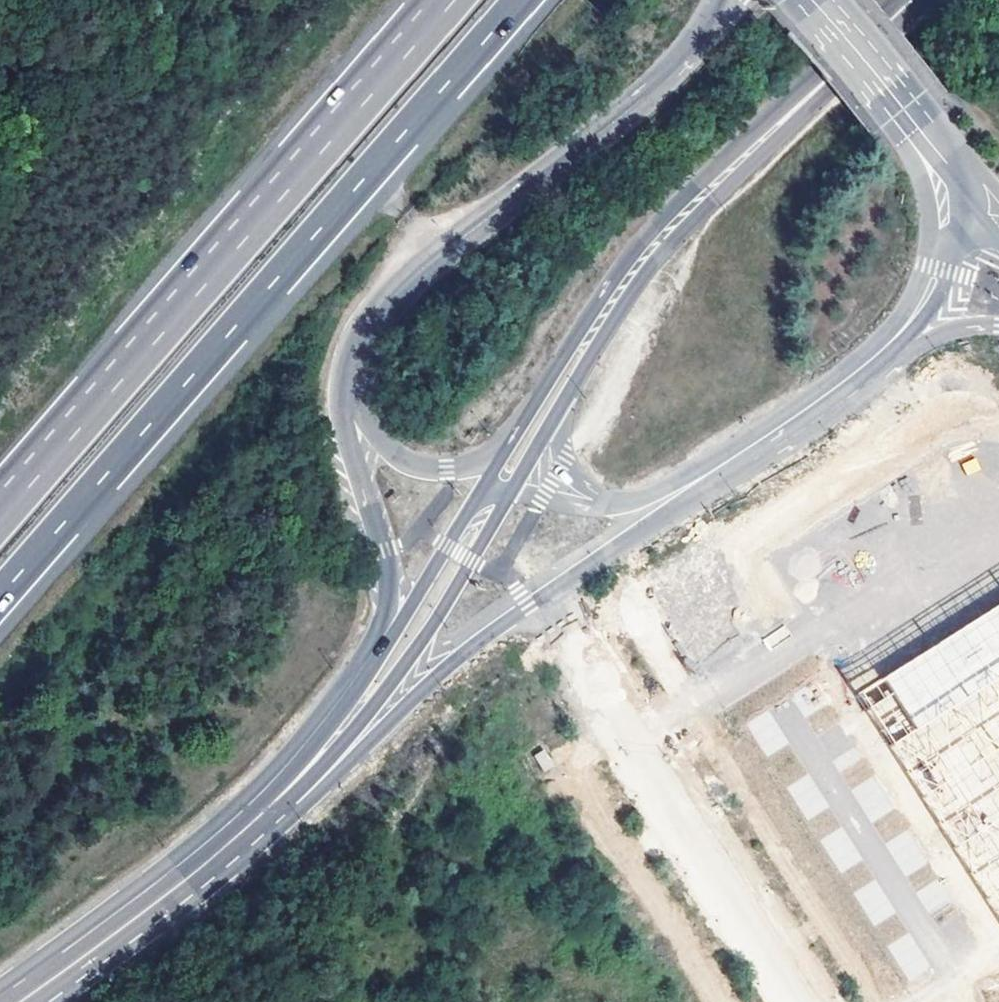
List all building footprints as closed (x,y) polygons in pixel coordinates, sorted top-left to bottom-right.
[(974,801),(977,795),(998,782),(998,605),(871,680),(878,665),(851,681),(900,765),(930,778),(933,784),(974,801)]
